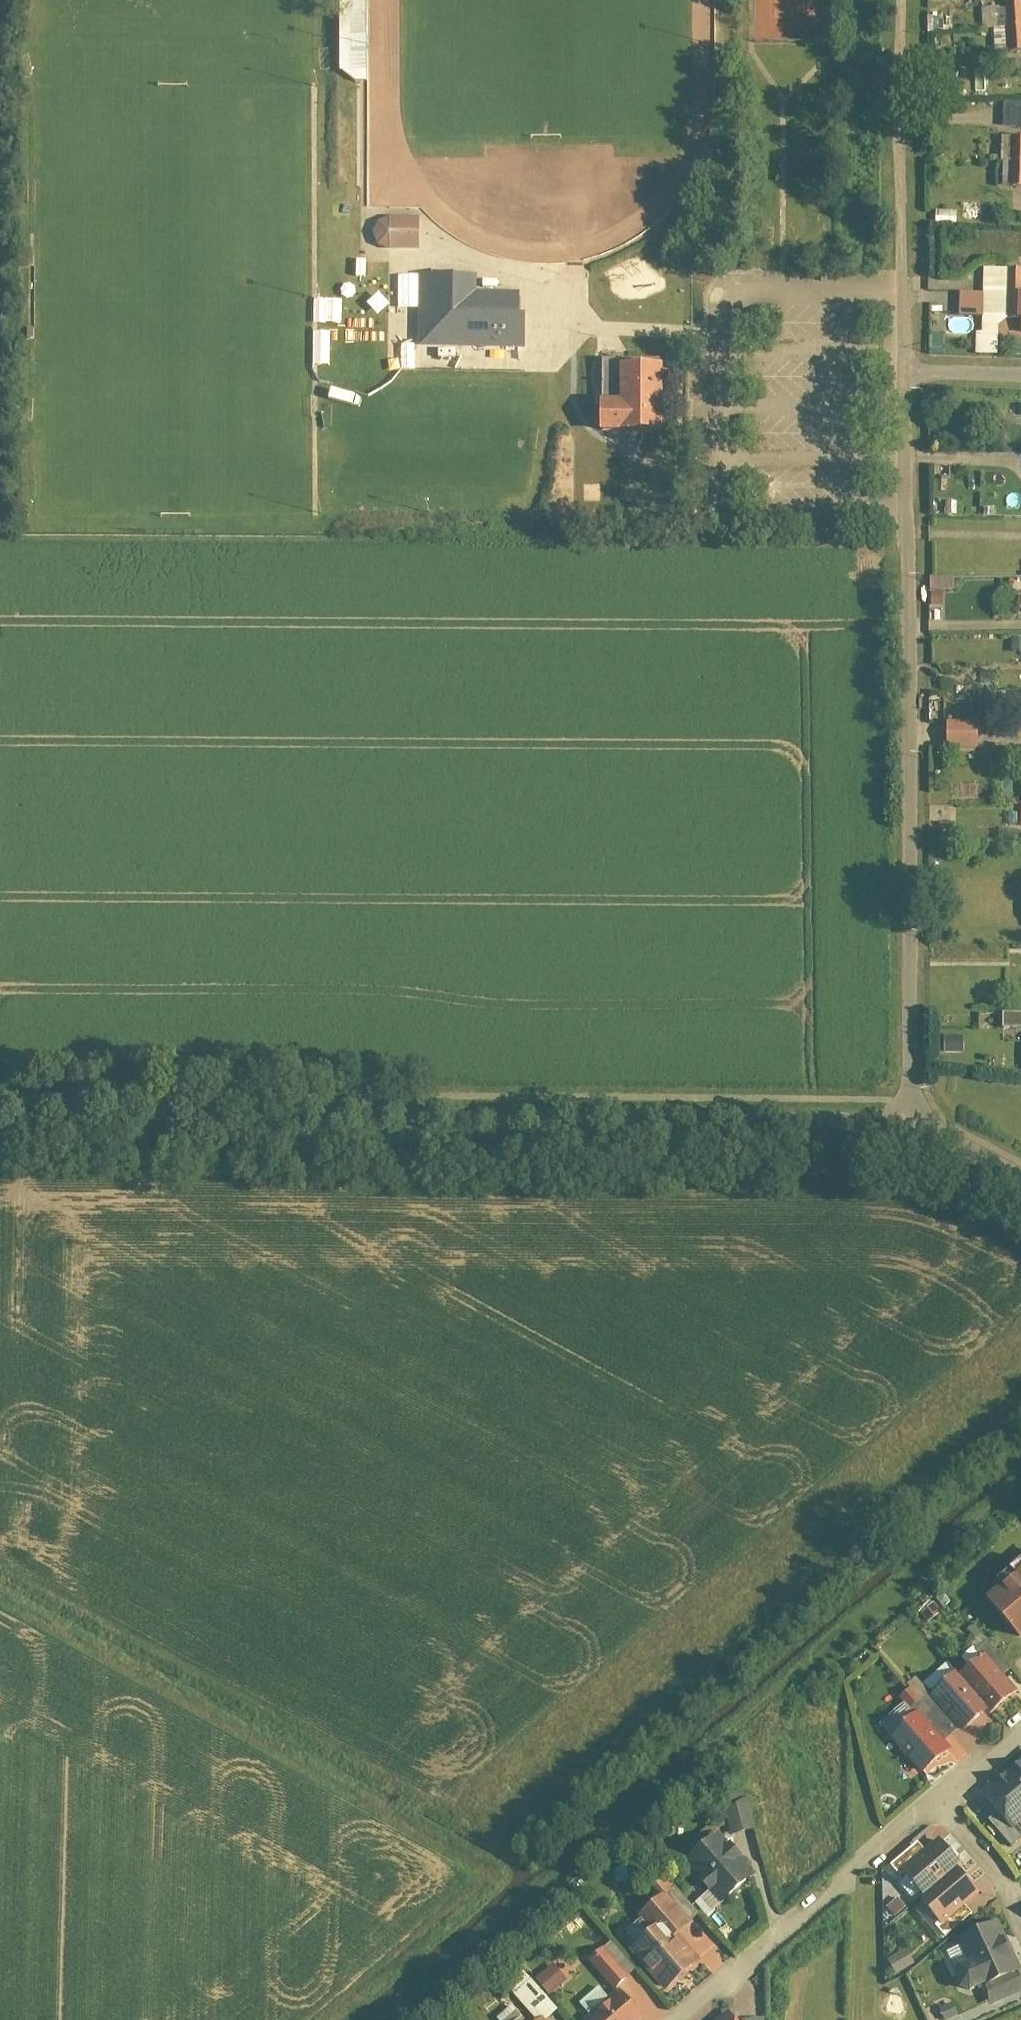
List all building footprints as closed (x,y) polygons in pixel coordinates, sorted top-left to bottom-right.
[(332,89),(375,88),(373,0),(331,0),(332,89)] [(1011,53),(1020,52),(1020,2),(1009,2),(1011,53)] [(994,53),(1010,52),(1008,7),(980,9),(981,30),(993,30),(994,53)] [(1020,127),(1020,105),(1001,105),(1001,127),(1020,127)] [(416,253),(416,220),(386,220),(376,226),(371,237),(376,249),(388,253),(416,253)] [(475,277),(418,277),(418,349),(518,349),(518,294),(475,294),(475,277)] [(992,294),(992,320),(1001,320),(1001,336),(1020,336),(1020,293),(992,294)] [(659,364),(599,363),(598,439),(658,440),(659,364)] [(947,602),(948,579),(929,579),(929,602),(947,602)] [(941,750),(973,750),(974,723),(942,723),(941,750)] [(1020,805),(1020,759),(1012,760),(1013,805),(1020,805)] [(963,1054),(962,1035),(941,1036),(942,1055),(963,1054)] [(1010,1643),(1020,1633),(1020,1564),(976,1604),(1010,1643)] [(976,1652),(948,1674),(982,1716),(1010,1693),(976,1652)] [(948,1674),(920,1697),(953,1738),(982,1716),(948,1674)] [(911,1781),(942,1755),(908,1714),(877,1740),(911,1781)] [(997,1769),(1020,1798),(1020,1748),(997,1769)] [(1020,1818),(1020,1798),(997,1769),(968,1794),(1002,1834),(1020,1818)] [(731,1834),(753,1829),(746,1799),(724,1804),(731,1834)] [(713,1832),(674,1866),(712,1909),(751,1874),(713,1832)] [(928,1843),(889,1872),(909,1899),(948,1870),(928,1843)] [(948,1870),(909,1899),(929,1926),(968,1897),(948,1870)] [(619,1953),(658,1994),(691,1962),(671,1941),(688,1924),(656,1891),(627,1919),(641,1933),(619,1953)] [(989,1922),(944,1942),(954,1966),(939,1973),(951,2001),(1012,1975),(989,1922)] [(606,1989),(630,1975),(610,1941),(586,1955),(606,1989)] [(904,1952),(886,1963),(894,1976),(912,1964),(904,1952)] [(547,1997),(566,1982),(551,1964),(532,1980),(547,1997)] [(636,2019),(609,1989),(574,2019),(635,2019),(636,2019)] [(709,2019),(728,2019),(719,2011),(709,2019)]
